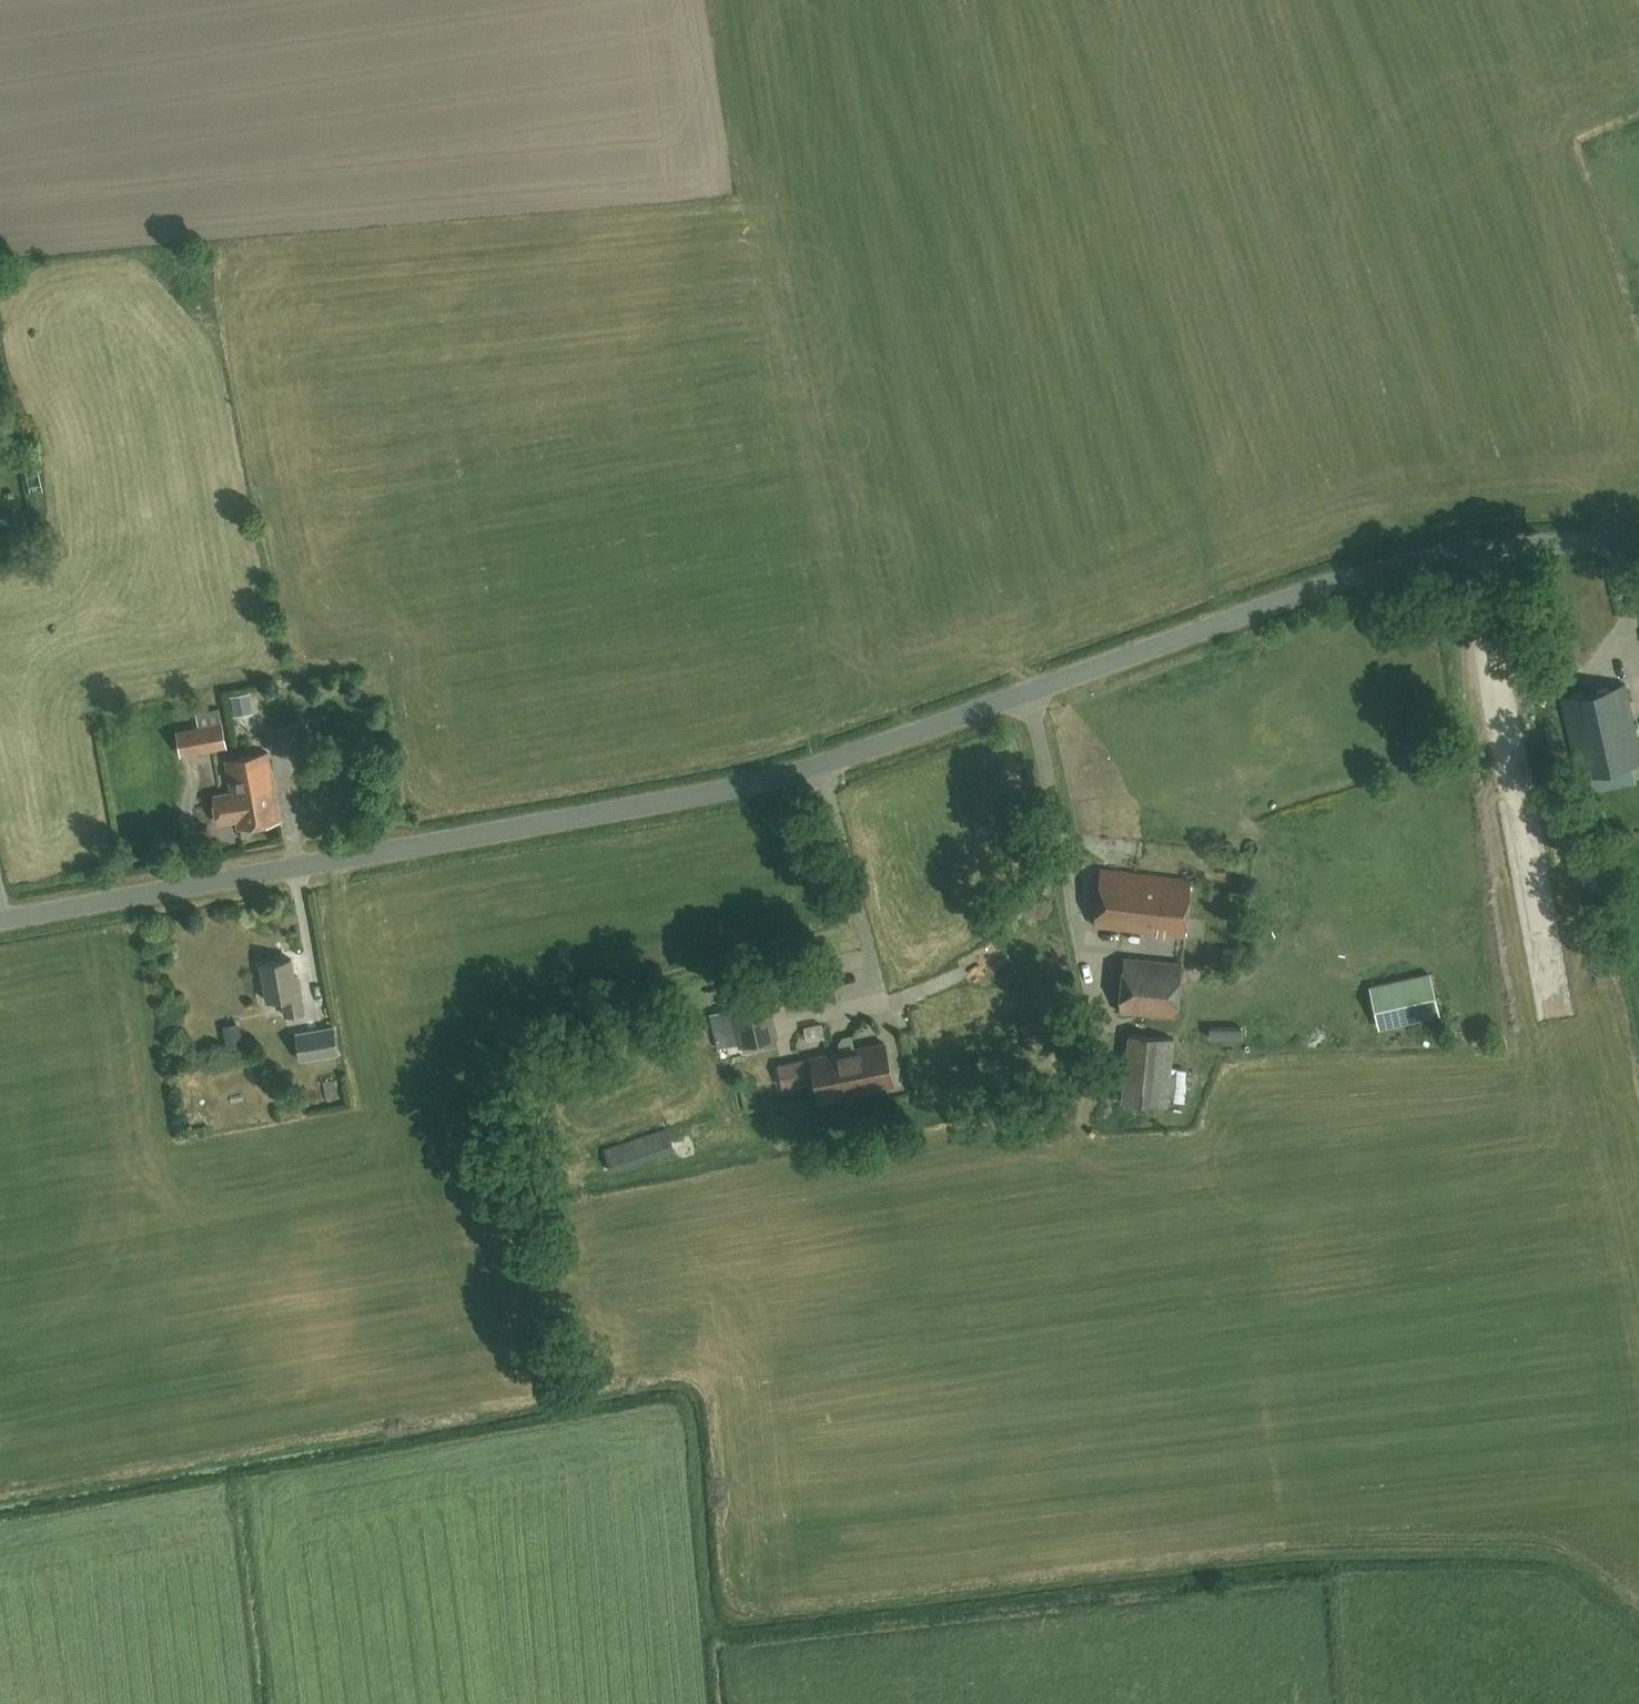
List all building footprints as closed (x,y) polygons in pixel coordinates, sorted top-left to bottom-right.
[(1560,698),(1577,777),(1638,763),(1638,747),(1625,684),(1560,698)] [(237,700),(243,720),(257,716),(252,696),(237,700)] [(304,721),(268,728),(272,752),(308,745),(304,721)] [(195,754),(225,749),(221,724),(199,728),(191,729),(195,754)] [(230,789),(273,782),(267,752),(267,751),(224,759),(224,760),(230,789)] [(279,819),(273,782),(230,789),(230,792),(213,795),(218,821),(235,817),(237,827),(279,819)] [(1183,935),(1190,880),(1100,868),(1093,923),(1183,935)] [(1175,1015),(1181,961),(1123,955),(1118,1010),(1175,1015)] [(284,1013),(303,1010),(297,973),(294,974),(291,957),(260,962),(266,999),(282,996),(284,1013)] [(949,972),(953,984),(970,978),(966,966),(949,972)] [(1380,1024),(1437,1012),(1428,971),(1371,983),(1380,1024)] [(724,989),(738,1043),(772,1034),(760,979),(724,989)] [(231,1028),(236,1047),(248,1044),(243,1024),(231,1028)] [(300,1057),(337,1051),(332,1024),(295,1031),(300,1057)] [(1167,1103),(1173,1036),(1127,1032),(1120,1100),(1167,1103)] [(847,1048),(855,1090),(892,1082),(883,1040),(847,1048)] [(855,1090),(847,1048),(810,1056),(777,1063),(782,1085),(815,1078),(819,1097),(855,1090)] [(609,1168),(673,1147),(666,1126),(602,1147),(609,1168)]
